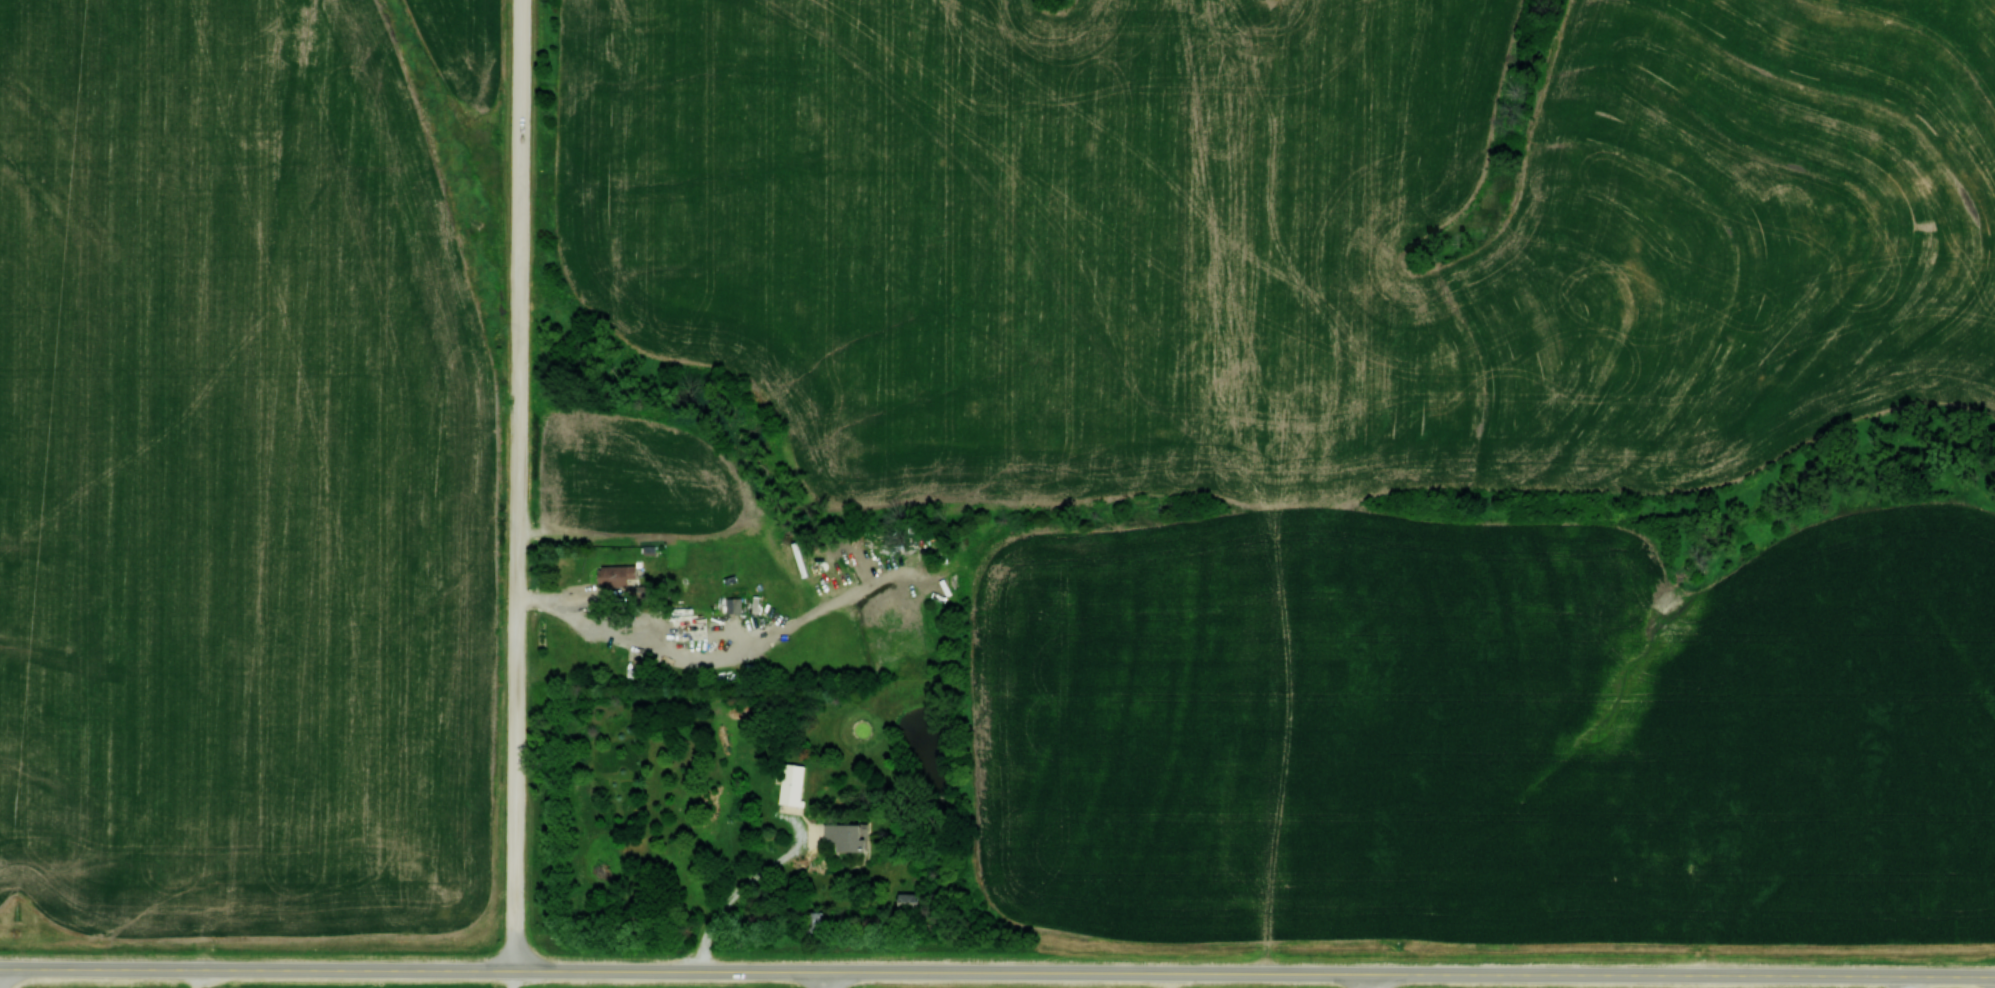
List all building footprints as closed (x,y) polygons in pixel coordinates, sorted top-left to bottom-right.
[(635,566),(599,566),(599,585),(635,585),(635,566)] [(632,599),(648,599),(648,587),(632,587),(632,599)] [(741,612),(741,598),(727,598),(727,613),(741,612)] [(671,640),(706,640),(706,614),(671,614),(671,640)] [(800,806),(804,766),(784,764),(780,804),(800,806)] [(836,852),(863,852),(863,824),(824,824),(824,842),(836,842),(836,852)] [(918,894),(898,894),(898,918),(918,918),(918,894)] [(823,933),(823,913),(806,913),(806,933),(823,933)]
